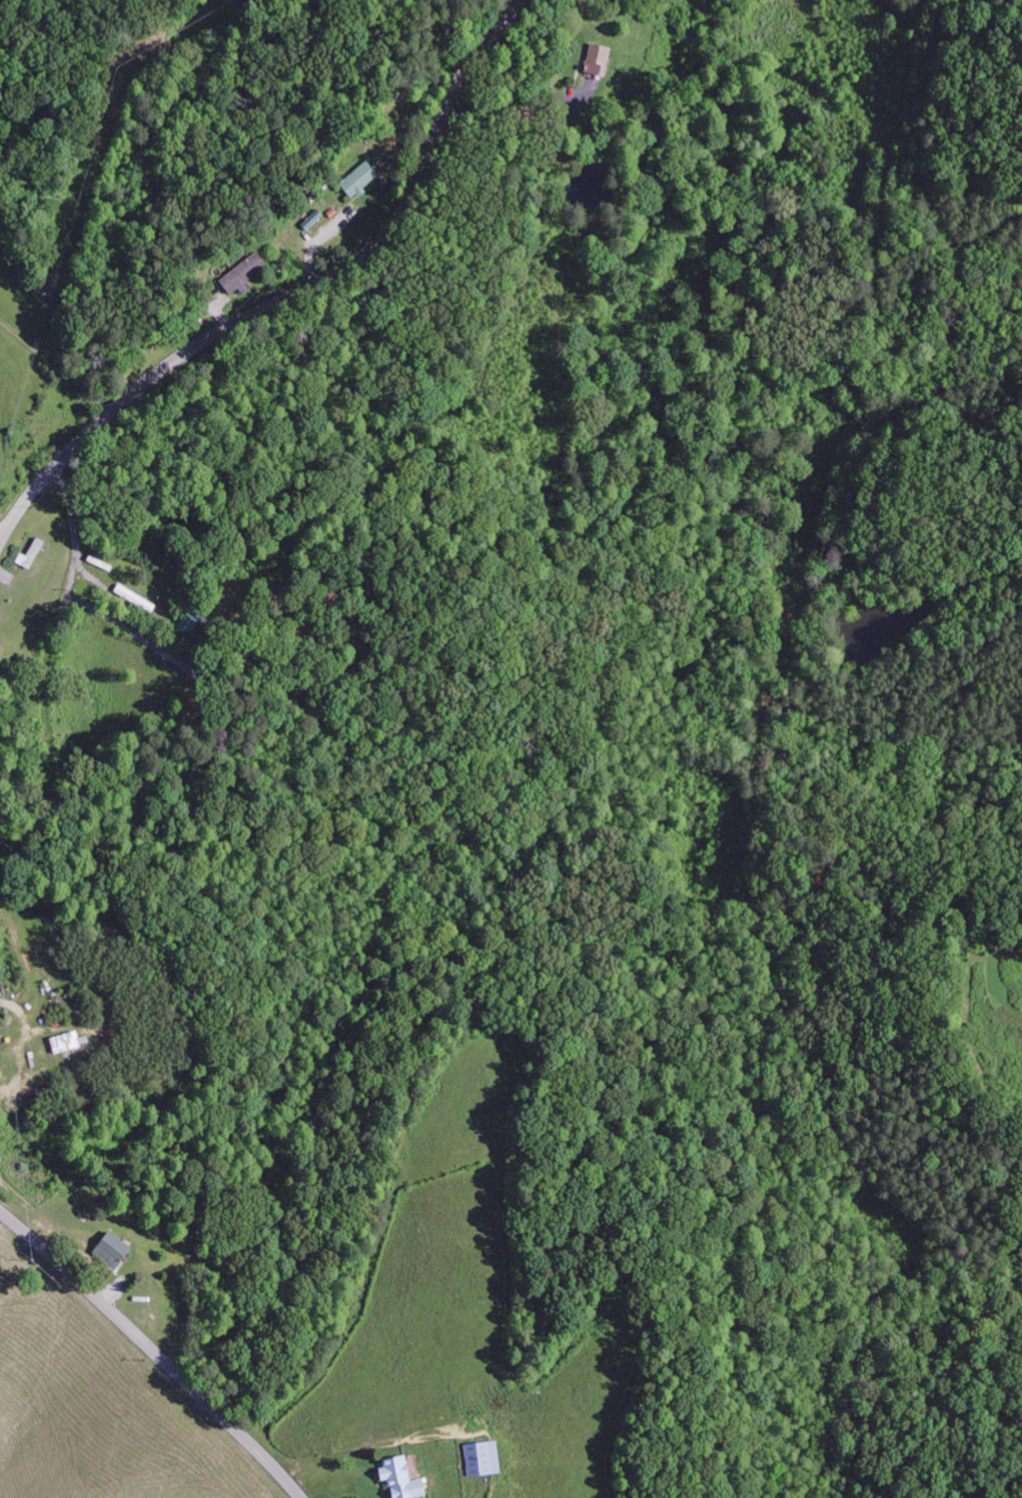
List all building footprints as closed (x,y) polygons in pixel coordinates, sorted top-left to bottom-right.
[(603,77),(608,48),(587,44),(583,73),(603,77)] [(378,177),(366,161),(338,183),(350,199),(378,177)] [(216,279),(227,295),(237,289),(240,294),(251,287),(246,281),(266,267),(256,252),(216,279)] [(25,556),(18,553),(14,562),(31,570),(44,541),(34,536),(25,556)] [(48,1037),(52,1054),(79,1047),(74,1030),(48,1037)] [(90,1252),(112,1270),(129,1247),(107,1230),(90,1252)] [(466,1476),(499,1473),(496,1441),(463,1444),(466,1476)] [(406,1455),(380,1459),(382,1468),(375,1469),(377,1480),(386,1478),(390,1497),(409,1497),(427,1495),(424,1478),(410,1480),(406,1455)]
